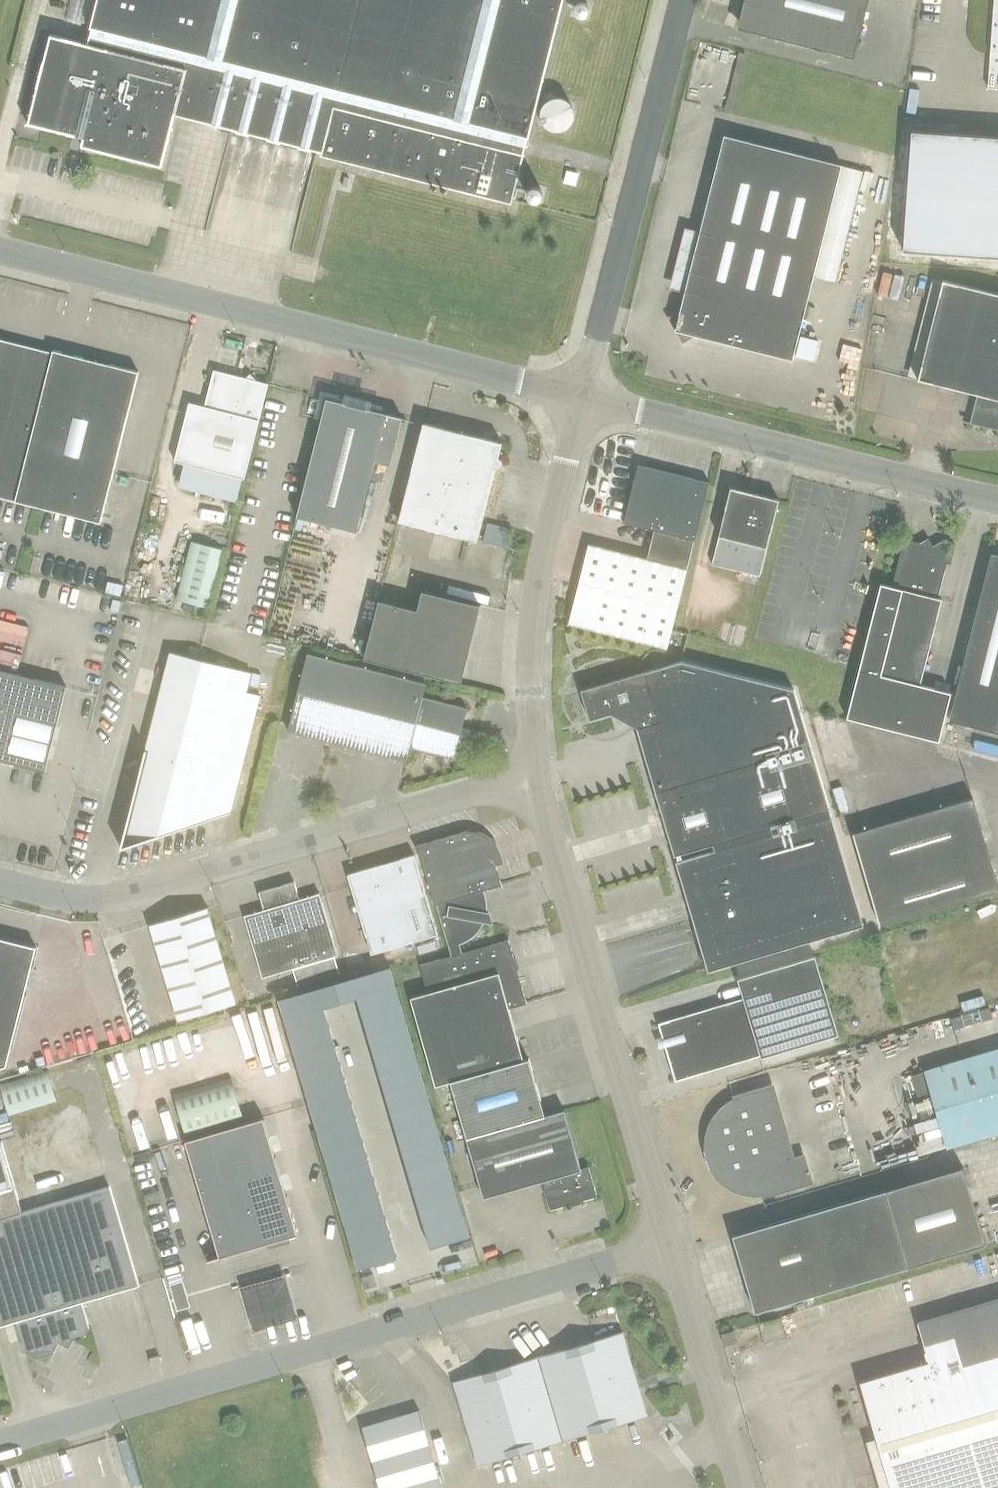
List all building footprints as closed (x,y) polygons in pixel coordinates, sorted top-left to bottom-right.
[(40,74),(27,123),(83,138),(81,146),(162,167),(175,115),(321,151),(320,155),(511,204),(563,0),(97,0),(86,43),(50,34),(40,74)] [(869,0),(745,0),(737,29),(854,58),(869,0)] [(997,89),(997,0),(994,0),(988,88),(997,89)] [(570,127),(575,114),(570,102),(557,97),(544,102),(539,114),(544,127),(557,132),(570,127)] [(903,251),(997,258),(997,137),(912,131),(903,251)] [(836,282),(864,171),(842,165),(724,135),(680,310),(668,317),(683,342),(695,335),(793,360),(814,277),(836,282)] [(943,280),(918,379),(977,394),(970,422),(964,420),(964,422),(997,430),(997,294),(943,280)] [(138,372),(53,350),(53,352),(0,339),(0,497),(101,522),(138,372)] [(244,479),(268,384),(257,381),(250,374),(246,378),(214,370),(205,406),(189,402),(174,461),(244,479)] [(390,466),(402,417),(326,398),(297,516),(357,532),(374,462),(390,466)] [(499,458),(498,457),(502,443),(423,423),(398,521),(477,541),(496,468),(497,468),(499,468),(500,467),(501,466),(501,465),(502,464),(502,463),(502,462),(502,461),(501,460),(501,459),(500,458),(499,458)] [(643,476),(635,478),(624,522),(623,521),(623,523),(654,530),(694,540),(695,540),(709,482),(645,466),(643,476)] [(726,506),(712,564),(760,576),(779,500),(754,494),(753,496),(733,491),(729,507),(726,506)] [(647,559),(589,544),(569,623),(667,648),(694,540),(654,530),(647,559)] [(847,718),(940,741),(952,692),(920,684),(941,599),(938,598),(946,563),(950,564),(955,545),(941,541),(932,545),(928,538),(927,538),(931,546),(924,549),(920,543),(909,540),(902,544),(892,587),(880,584),(847,718)] [(223,550),(192,541),(176,599),(207,608),(223,550)] [(991,554),(949,720),(997,732),(997,556),(991,554)] [(378,601),(364,659),(461,684),(480,606),(422,592),(417,611),(378,601)] [(24,654),(31,618),(0,612),(0,650),(24,654)] [(260,695),(248,692),(253,673),(170,652),(165,671),(121,848),(230,813),(260,695)] [(426,683),(307,653),(288,731),(406,761),(409,747),(454,758),(467,708),(422,697),(426,683)] [(794,689),(762,682),(681,661),(645,672),(645,671),(581,690),(589,720),(611,713),(637,728),(675,856),(829,810),(794,689)] [(66,687),(0,670),(0,760),(44,771),(66,687)] [(973,797),(853,833),(880,925),(997,890),(997,884),(973,797)] [(676,861),(705,962),(708,971),(864,925),(832,816),(676,861)] [(487,845),(492,840),(493,840),(490,837),(489,836),(486,834),(483,833),(480,832),(476,831),(473,831),(470,830),(467,831),(463,832),(417,845),(435,905),(447,948),(459,944),(459,943),(464,941),(469,939),(473,935),(477,932),(480,927),(482,922),(494,924),(493,923),(486,922),(488,913),(486,913),(486,912),(486,906),(486,901),(485,896),(483,890),(502,885),(493,855),(491,851),(490,847),(487,845)] [(414,854),(348,874),(371,954),(438,934),(414,854)] [(244,916),(263,977),(293,968),(298,986),(339,974),(334,956),(338,955),(319,893),(299,899),(294,881),(259,892),(264,910),(244,916)] [(236,1003),(207,907),(150,925),(179,1020),(236,1003)] [(7,1066),(36,947),(0,938),(0,1068),(7,1066)] [(466,1138),(545,1115),(529,1059),(523,1060),(509,1008),(526,1003),(509,940),(462,953),(459,944),(447,948),(450,957),(420,965),(428,993),(410,998),(435,1086),(450,1081),(466,1138)] [(743,998),(740,999),(658,1023),(675,1081),(760,1055),(761,1057),(762,1057),(838,1034),(815,955),(738,978),(743,998)] [(390,967),(335,983),(341,1003),(357,998),(396,987),(390,967)] [(335,983),(279,999),(285,1019),(324,1008),(341,1003),(335,983)] [(396,987),(357,998),(363,1017),(402,1006),(396,987)] [(402,1006),(363,1017),(369,1037),(408,1025),(402,1006)] [(324,1008),(285,1019),(291,1039),(330,1027),(324,1008)] [(408,1025),(369,1037),(374,1056),(413,1044),(408,1025)] [(330,1027),(291,1039),(296,1058),(335,1046),(330,1027)] [(413,1044),(374,1056),(380,1075),(419,1063),(413,1044)] [(335,1046),(296,1058),(302,1077),(341,1066),(335,1046)] [(924,1070),(924,1071),(911,1075),(918,1100),(931,1096),(947,1147),(997,1132),(997,1048),(924,1070)] [(419,1063),(380,1075),(385,1094),(424,1083),(419,1063)] [(341,1066),(302,1077),(308,1096),(347,1085),(341,1066)] [(48,1070),(0,1084),(0,1085),(9,1115),(57,1101),(48,1070)] [(246,1119),(234,1077),(174,1094),(186,1136),(246,1119)] [(424,1083),(385,1094),(391,1113),(430,1102),(424,1083)] [(347,1085),(308,1096),(313,1115),(352,1104),(347,1085)] [(803,1157),(794,1160),(772,1087),(733,1098),(734,1103),(730,1105),(727,1107),(725,1109),(722,1111),(720,1113),(718,1116),(716,1118),(714,1121),(713,1124),(712,1126),(710,1130),(710,1133),(709,1135),(709,1138),(708,1141),(708,1146),(708,1147),(708,1151),(709,1154),(709,1155),(710,1157),(711,1160),(712,1163),(713,1165),(715,1169),(718,1173),(721,1176),(724,1180),(727,1182),(729,1184),(733,1186),(736,1187),(739,1189),(744,1190),(749,1191),(754,1191),(760,1191),(761,1195),(810,1181),(803,1157)] [(430,1102),(391,1113),(397,1132),(436,1121),(430,1102)] [(352,1104),(313,1115),(319,1135),(358,1123),(352,1104)] [(550,1209),(597,1196),(589,1166),(581,1169),(564,1110),(545,1115),(466,1138),(483,1198),(542,1181),(550,1209)] [(264,1118),(224,1129),(242,1188),(281,1176),(264,1118)] [(436,1121),(397,1132),(402,1152),(441,1140),(436,1121)] [(358,1123),(319,1135),(324,1154),(363,1142),(358,1123)] [(185,1141),(203,1199),(242,1188),(224,1129),(185,1141)] [(441,1140),(402,1152),(408,1171),(447,1159),(441,1140)] [(138,1286),(138,1285),(109,1187),(22,1212),(1,1142),(0,1142),(0,1320),(14,1316),(25,1352),(36,1358),(53,1353),(59,1343),(85,1336),(89,1327),(82,1302),(138,1286)] [(363,1142),(324,1154),(330,1173),(369,1162),(363,1142)] [(447,1159),(408,1171),(414,1190),(453,1179),(447,1159)] [(369,1162),(330,1173),(336,1192),(375,1181),(369,1162)] [(792,1301),(908,1266),(985,1244),(963,1167),(886,1190),(733,1235),(755,1312),(778,1305),(781,1317),(796,1313),(792,1301)] [(281,1176),(242,1188),(259,1246),(298,1234),(281,1176)] [(453,1179),(414,1190),(419,1209),(458,1198),(453,1179)] [(375,1181),(336,1192),(341,1211),(380,1200),(375,1181)] [(259,1246),(242,1188),(203,1199),(219,1256),(207,1260),(207,1261),(259,1246)] [(458,1198),(419,1209),(425,1228),(464,1217),(458,1198)] [(380,1200),(341,1211),(347,1231),(386,1219),(380,1200)] [(464,1217),(425,1228),(430,1248),(469,1236),(464,1217)] [(386,1219),(347,1231),(353,1250),(392,1238),(386,1219)] [(392,1238),(353,1250),(358,1269),(397,1257),(392,1238)] [(291,1267),(239,1281),(253,1333),(305,1318),(291,1267)] [(367,1276),(361,1278),(364,1289),(370,1287),(367,1276)] [(182,1280),(169,1284),(177,1310),(190,1306),(182,1280)] [(860,1381),(891,1487),(997,1487),(997,1299),(917,1322),(929,1361),(860,1381)] [(781,1317),(759,1324),(762,1332),(765,1343),(787,1337),(781,1317)] [(724,1346),(736,1342),(733,1331),(720,1335),(724,1346)] [(580,1344),(538,1356),(550,1399),(562,1441),(604,1429),(646,1416),(636,1382),(634,1374),(621,1332),(580,1344)] [(152,1368),(162,1365),(159,1355),(149,1358),(152,1368)] [(454,1381),(466,1423),(478,1466),(520,1453),(562,1441),(550,1399),(538,1356),(496,1369),(454,1381)] [(362,1427),(372,1460),(400,1451),(429,1443),(419,1410),(391,1419),(362,1427)] [(380,1487),(397,1487),(410,1484),(438,1476),(429,1443),(400,1451),(372,1460),(380,1487)] [(397,1487),(442,1487),(438,1476),(410,1484),(397,1487)]
